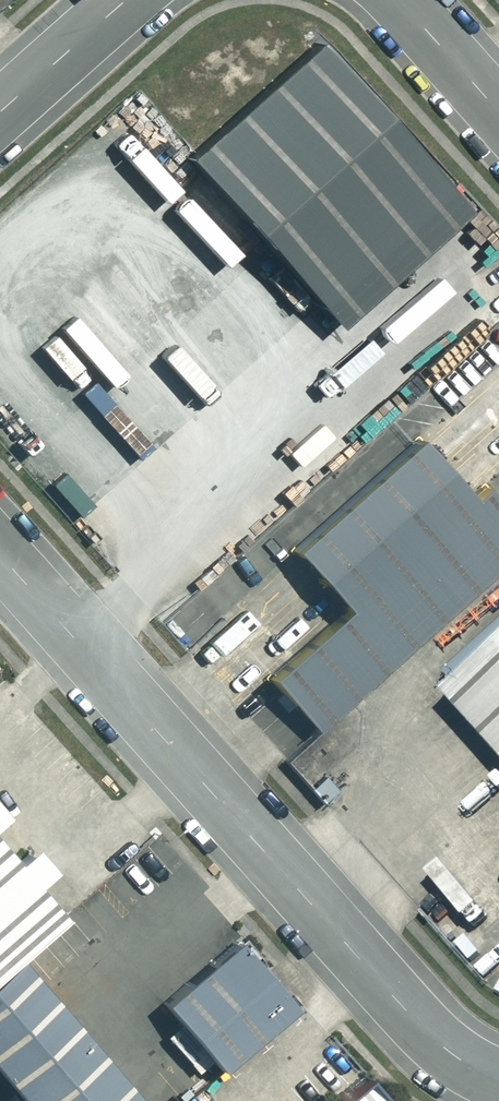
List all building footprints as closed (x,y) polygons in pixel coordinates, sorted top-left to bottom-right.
[(461,207),(311,39),(181,153),(331,322),(461,207)] [(416,432),(288,545),(339,602),(251,680),(310,747),(498,581),(498,525),(416,432)] [(446,692),(498,751),(498,645),(446,692)] [(0,844),(0,989),(21,970),(72,925),(0,844)] [(300,1021),(240,953),(166,1018),(226,1087),(300,1021)] [(0,989),(0,1070),(27,1100),(138,1100),(21,970),(0,989)] [(378,1086),(361,1100),(392,1100),(378,1086)]
